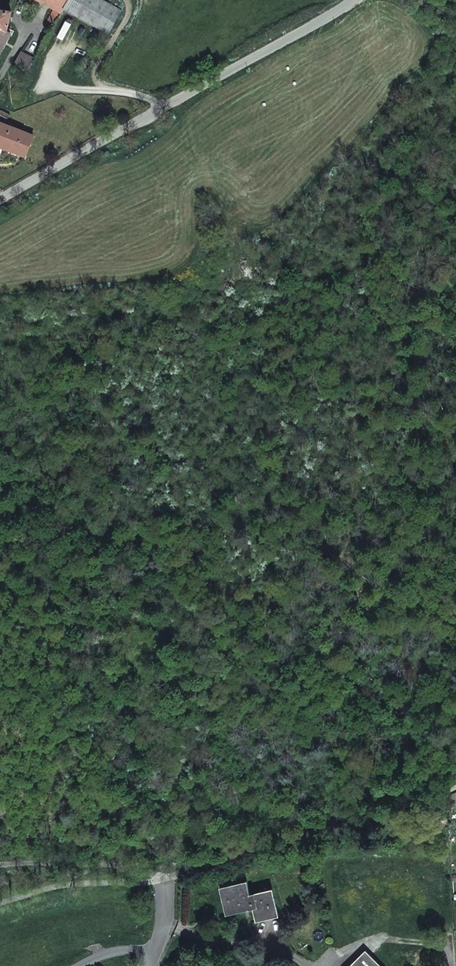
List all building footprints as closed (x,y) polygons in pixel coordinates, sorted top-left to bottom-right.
[(70,0),(40,0),(62,12),(65,8),(70,0)] [(93,0),(70,0),(65,8),(83,17),(93,0)] [(106,0),(93,0),(83,17),(111,32),(123,9),(106,0)] [(0,10),(0,54),(11,33),(9,31),(12,12),(10,11),(0,10)] [(30,72),(37,60),(22,52),(15,64),(30,72)] [(0,125),(0,146),(23,155),(29,136),(0,125)] [(452,791),(443,795),(444,804),(455,799),(452,791)] [(248,880),(220,886),(225,912),(251,906),(254,921),(278,916),(272,887),(250,892),(248,880)] [(371,953),(357,965),(385,965),(371,953)]
